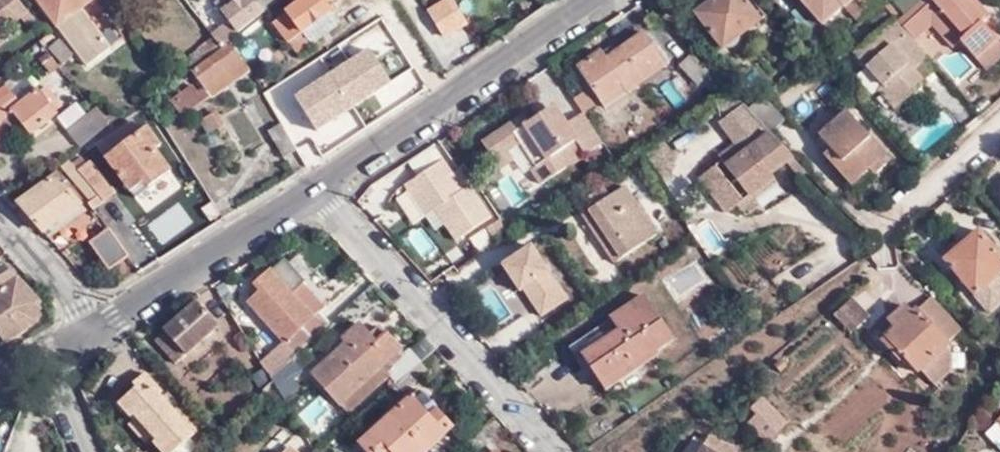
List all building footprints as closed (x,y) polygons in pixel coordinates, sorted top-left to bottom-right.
[(15,23),(21,18),(28,27),(35,21),(19,0),(0,0),(0,4),(15,23)] [(88,63),(110,46),(80,7),(89,0),(41,0),(88,63)] [(222,47),(231,41),(241,34),(238,30),(263,12),(254,0),(236,0),(219,13),(226,22),(211,34),(222,47)] [(219,13),(236,0),(216,0),(212,3),(219,13)] [(280,0),(263,0),(269,8),(280,0)] [(331,0),(303,0),(275,22),(300,55),(311,46),(303,34),(332,11),(327,4),(331,0)] [(351,0),(331,0),(327,4),(332,11),(335,14),(352,1),(351,0)] [(714,0),(707,0),(695,8),(700,15),(716,3),(714,0)] [(716,3),(700,15),(722,44),(763,13),(754,0),(714,0),(716,3)] [(842,1),(840,0),(813,0),(815,2),(827,14),(842,1)] [(858,16),(869,8),(862,0),(844,0),(843,1),(858,16)] [(952,46),(959,39),(975,57),(996,39),(980,21),(985,16),(970,0),(929,0),(928,0),(918,0),(903,13),(921,32),(932,23),(952,46)] [(985,16),(990,12),(979,0),(970,0),(985,16)] [(821,20),(827,14),(815,2),(810,7),(821,20)] [(10,17),(1,5),(0,5),(0,24),(10,17)] [(311,46),(341,23),(335,14),(332,11),(303,34),(311,46)] [(914,37),(915,38),(921,32),(903,13),(898,18),(900,22),(914,37)] [(930,55),(915,38),(914,37),(900,22),(898,18),(894,14),(853,51),(866,65),(854,76),(871,94),(878,87),(895,106),(924,81),(913,69),(930,55)] [(575,67),(601,107),(665,64),(644,32),(604,58),(600,51),(575,67)] [(53,51),(62,62),(72,54),(59,37),(48,45),(53,51)] [(985,68),(999,55),(999,44),(996,39),(975,57),(985,68)] [(234,81),(249,70),(232,43),(193,73),(194,75),(179,87),(187,100),(199,90),(201,92),(229,74),(234,81)] [(48,54),(60,69),(65,66),(62,62),(53,51),(48,54)] [(705,75),(709,71),(690,52),(678,64),(697,83),(705,75)] [(52,75),(60,69),(48,54),(40,59),(52,75)] [(207,100),(234,81),(229,74),(201,92),(207,100)] [(700,95),(713,83),(705,75),(697,83),(692,87),(700,95)] [(1,124),(10,136),(23,125),(31,135),(58,113),(40,90),(20,106),(6,89),(0,94),(0,125),(1,124)] [(564,90),(479,140),(515,200),(600,150),(564,90)] [(573,97),(584,111),(593,105),(583,90),(573,97)] [(750,104),(771,125),(774,123),(776,126),(784,118),(761,94),(750,104)] [(572,97),(582,112),(584,111),(573,97),(572,97)] [(806,171),(741,104),(720,121),(732,137),(734,136),(738,141),(723,153),(726,157),(699,179),(726,214),(773,178),(770,174),(786,162),(800,177),(806,171)] [(746,107),(770,132),(773,128),(772,126),(771,125),(750,104),(746,107)] [(218,108),(199,119),(207,133),(226,122),(218,108)] [(81,149),(108,128),(95,110),(68,131),(81,149)] [(836,169),(850,185),(870,167),(875,173),(890,159),(845,111),(818,136),(830,149),(843,163),(836,169)] [(284,129),(298,151),(311,143),(297,121),(284,129)] [(285,159),(298,151),(284,129),(281,123),(268,132),(285,159)] [(0,125),(0,144),(10,136),(1,124),(0,125)] [(135,199),(174,171),(145,132),(141,135),(132,124),(97,150),(135,199)] [(823,156),(836,169),(843,163),(830,149),(823,156)] [(487,211),(466,181),(459,186),(449,171),(439,155),(402,180),(423,211),(434,204),(453,234),(487,211)] [(80,159),(67,168),(72,175),(84,165),(80,159)] [(459,186),(466,181),(457,167),(449,171),(459,186)] [(74,177),(102,218),(109,213),(102,204),(114,195),(98,172),(85,181),(79,173),(74,177)] [(170,189),(180,205),(146,226),(160,247),(218,210),(195,173),(170,189)] [(19,207),(42,233),(81,204),(59,178),(19,207)] [(597,205),(613,194),(606,184),(591,194),(597,205)] [(626,185),(613,194),(597,205),(585,214),(619,262),(660,234),(626,185)] [(499,217),(484,225),(491,239),(506,231),(499,217)] [(106,263),(126,251),(107,224),(88,238),(106,263)] [(423,225),(409,232),(421,258),(436,251),(423,225)] [(941,255),(971,291),(999,267),(999,254),(975,226),(941,255)] [(537,316),(570,297),(535,239),(503,258),(537,316)] [(746,287),(779,262),(767,246),(733,271),(746,287)] [(480,252),(455,267),(468,288),(493,271),(480,252)] [(267,375),(288,354),(327,319),(314,304),(308,311),(286,287),(297,278),(300,276),(280,256),(268,267),(266,265),(248,282),(255,289),(242,301),(280,341),(258,361),(267,375)] [(3,266),(0,268),(0,331),(8,343),(40,323),(41,308),(3,266)] [(515,319),(533,307),(504,266),(487,278),(515,319)] [(308,311),(314,304),(318,300),(297,278),(286,287),(308,311)] [(944,340),(960,325),(927,291),(909,307),(902,301),(885,316),(891,323),(879,336),(897,354),(900,351),(914,367),(918,363),(944,340)] [(658,348),(676,336),(647,295),(565,350),(573,361),(586,353),(608,386),(660,352),(658,348)] [(831,316),(849,334),(867,316),(849,298),(831,316)] [(154,338),(175,362),(219,323),(197,299),(154,338)] [(375,341),(367,332),(356,321),(338,338),(341,340),(309,371),(337,402),(378,364),(398,346),(384,332),(383,334),(375,341)] [(374,325),(367,332),(375,341),(383,334),(374,325)] [(949,345),(944,340),(918,363),(934,379),(950,364),(949,345)] [(402,372),(418,357),(408,347),(384,368),(395,379),(402,372)] [(268,377),(281,398),(296,384),(289,377),(300,367),(288,354),(267,375),(268,377)] [(378,364),(337,402),(335,404),(344,414),(387,376),(378,364)] [(149,439),(161,451),(167,451),(195,428),(180,411),(176,414),(154,390),(157,386),(142,369),(130,378),(133,383),(115,400),(128,413),(131,410),(153,436),(149,439)] [(395,379),(394,381),(401,389),(410,380),(402,372),(395,379)] [(267,388),(263,383),(251,395),(260,404),(268,396),(264,392),(267,388)] [(390,451),(420,451),(451,425),(415,386),(357,440),(368,451),(373,451),(383,444),(390,451)] [(766,401),(748,417),(758,427),(775,410),(766,401)] [(145,444),(149,439),(153,436),(131,410),(128,413),(122,419),(145,444)] [(693,451),(731,451),(734,446),(703,431),(693,451)] [(293,436),(279,451),(303,451),(307,447),(293,436)] [(383,444),(373,451),(390,451),(383,444)]
